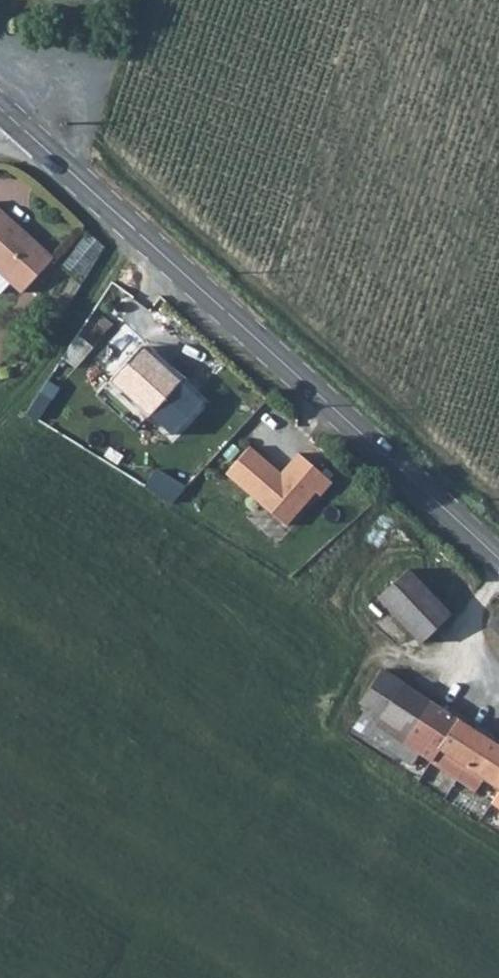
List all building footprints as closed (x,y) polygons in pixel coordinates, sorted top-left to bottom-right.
[(11,272),(20,280),(52,247),(0,199),(0,262),(11,272)] [(11,272),(0,262),(0,284),(11,272)] [(192,386),(128,328),(99,360),(162,417),(192,386)] [(311,481),(323,468),(290,438),(272,458),(241,431),(217,457),(277,511),(307,477),(311,481)] [(159,471),(149,484),(174,504),(184,491),(159,471)] [(395,566),(367,598),(409,636),(437,605),(395,566)] [(344,700),(348,703),(342,713),(333,723),(331,725),(337,729),(343,724),(395,761),(401,754),(415,764),(419,760),(457,786),(478,800),(487,787),(498,770),(498,754),(371,666),(367,665),(344,700)] [(498,807),(498,770),(487,787),(478,800),(495,813),(498,807)]
